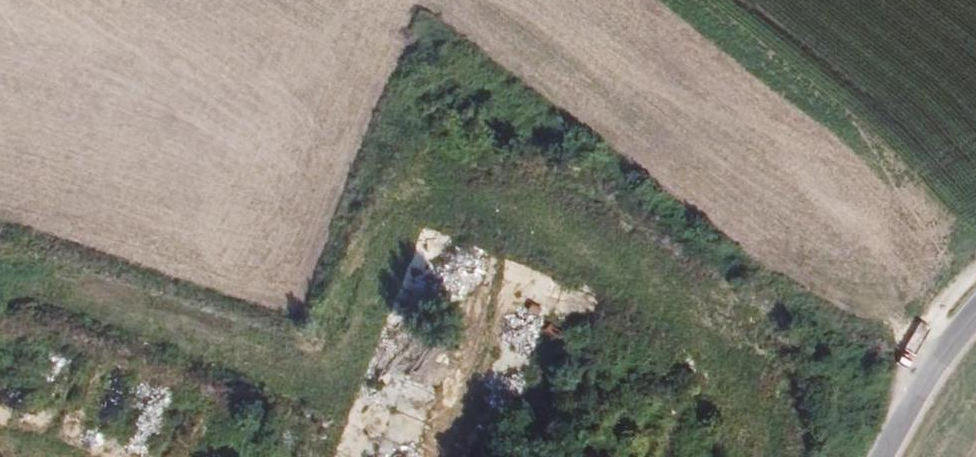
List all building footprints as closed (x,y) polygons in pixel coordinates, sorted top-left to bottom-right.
[(514,295),(523,271),(506,265),(497,288),(514,295)] [(535,284),(532,301),(547,304),(550,286),(535,284)] [(588,315),(593,298),(575,293),(571,310),(588,315)] [(556,344),(563,328),(547,322),(540,337),(556,344)] [(526,363),(531,341),(503,336),(499,357),(526,363)] [(494,381),(518,385),(522,365),(498,361),(494,381)] [(347,427),(372,436),(384,405),(359,396),(347,427)]
